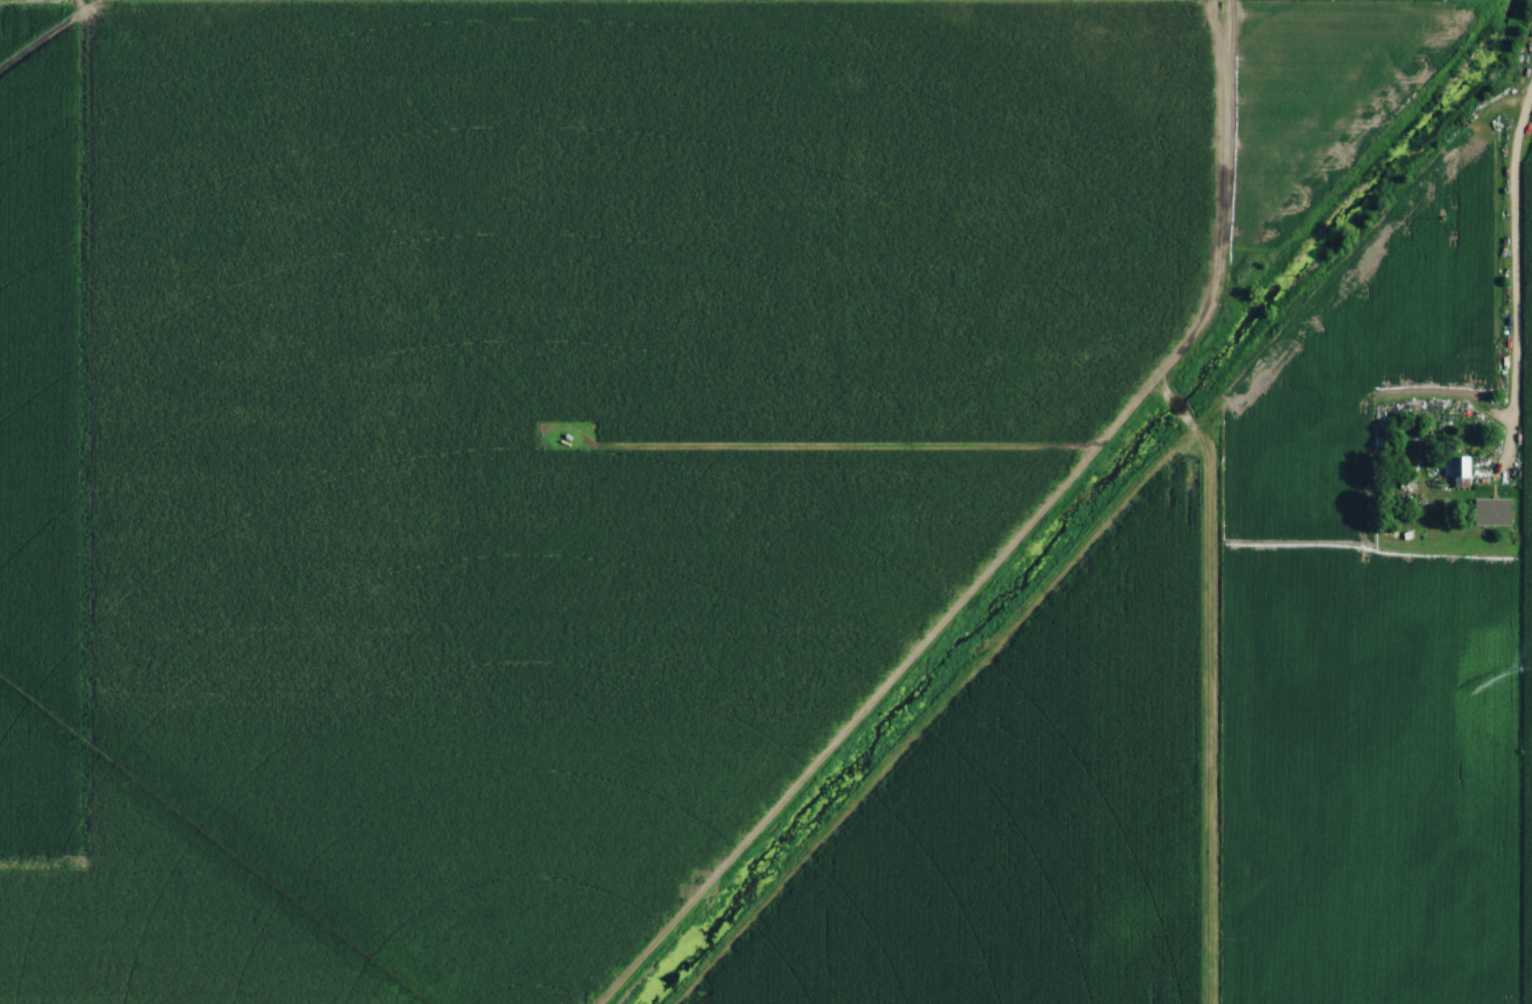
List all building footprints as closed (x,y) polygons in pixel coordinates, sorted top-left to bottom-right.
[(1444,457),(1444,480),(1456,480),(1456,488),(1472,488),(1472,457),(1444,457)] [(1476,526),(1513,526),(1513,500),(1476,500),(1476,526)]
